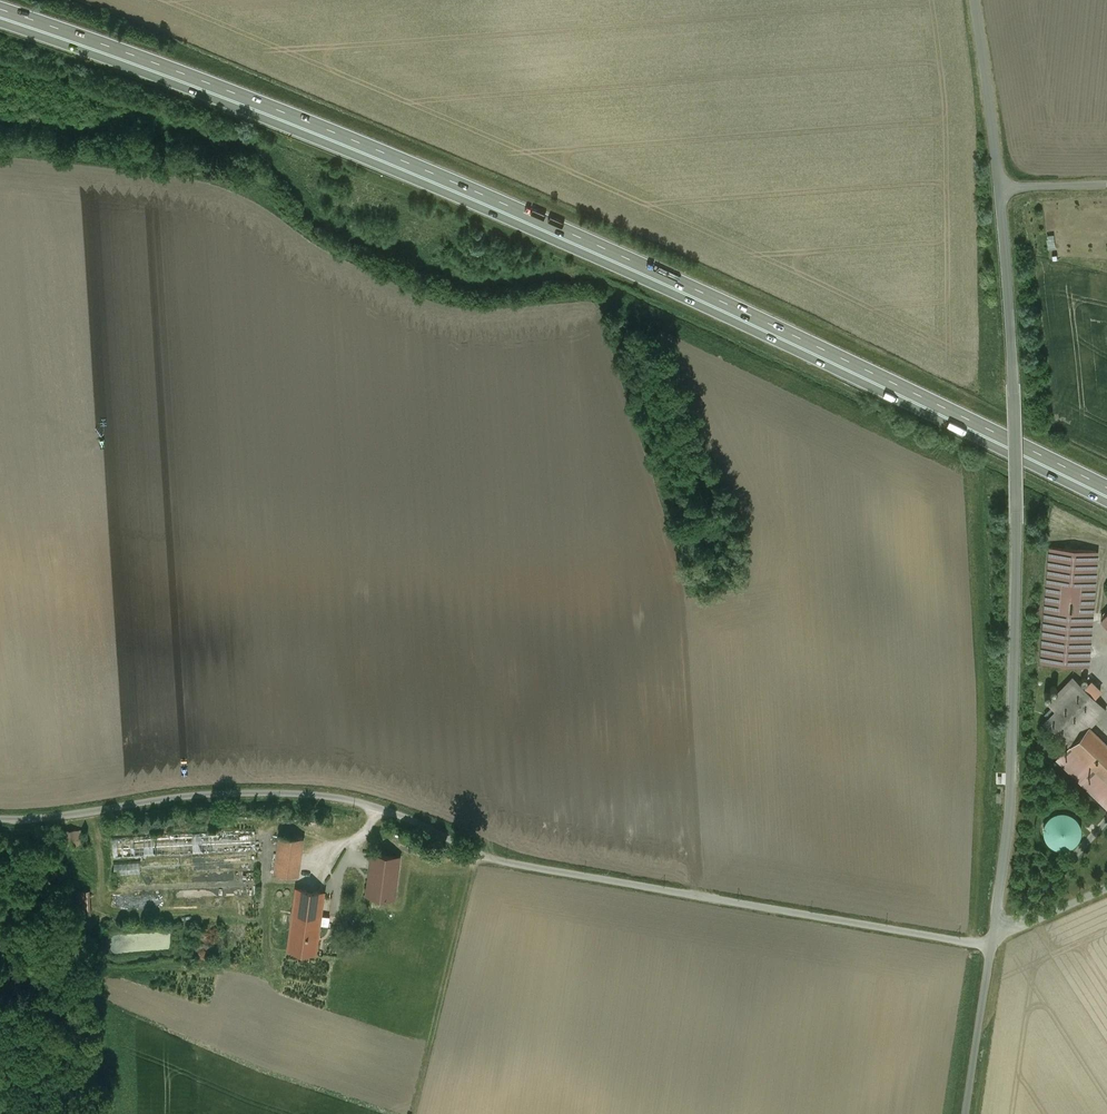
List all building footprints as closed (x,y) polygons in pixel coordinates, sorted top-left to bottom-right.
[(1096,551),(1051,548),(1042,662),(1087,666),(1096,551)] [(1106,710),(1073,677),(1049,702),(1056,710),(1044,722),(1067,744),(1059,752),(1062,754),(1089,727),(1089,728),(1106,710)] [(1089,727),(1062,754),(1057,759),(1106,807),(1106,745),(1089,728),(1089,727)] [(1065,810),(1062,810),(1059,810),(1057,811),(1054,812),(1052,814),(1050,815),(1049,816),(1047,818),(1046,819),(1045,821),(1045,823),(1044,825),(1044,827),(1044,830),(1044,832),(1044,834),(1045,836),(1045,837),(1047,840),(1049,842),(1051,844),(1053,846),(1055,847),(1058,848),(1061,848),(1064,848),(1067,848),(1069,847),(1072,846),(1074,845),(1076,844),(1077,842),(1079,840),(1080,839),(1081,837),(1081,835),(1082,832),(1082,829),(1082,827),(1082,825),(1081,823),(1080,821),(1079,819),(1077,817),(1076,815),(1073,813),(1071,812),(1068,811),(1065,810)] [(81,831),(60,830),(61,847),(82,847),(81,831)] [(304,839),(279,835),(274,873),(298,877),(304,839)] [(399,859),(372,856),(370,870),(364,869),(360,896),(394,900),(399,859)] [(324,893),(296,889),(292,924),(319,928),(324,893)] [(319,928),(292,924),(288,950),(316,954),(319,928)]
